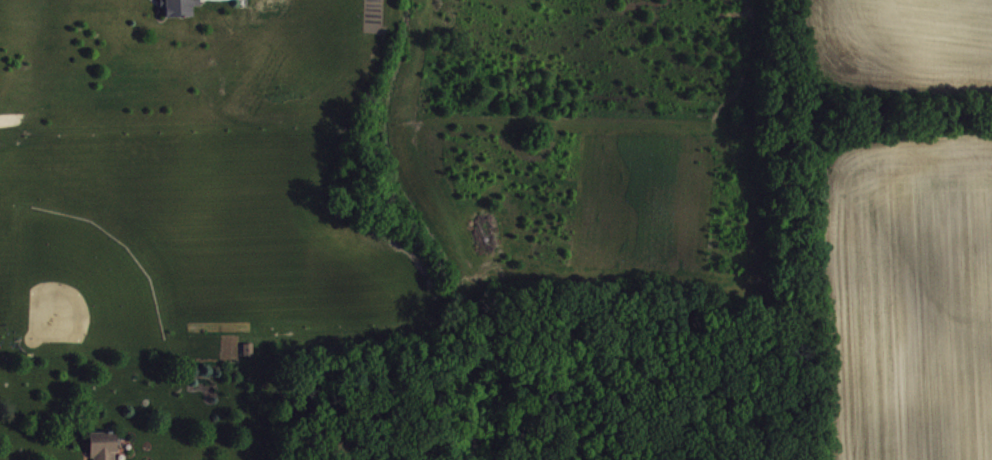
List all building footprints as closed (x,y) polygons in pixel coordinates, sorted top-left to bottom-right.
[(158,5),(164,5),(164,15),(191,14),(190,4),(198,3),(198,0),(158,0),(158,5)] [(89,456),(93,456),(93,459),(113,459),(113,450),(116,450),(115,430),(88,430),(89,456)]
